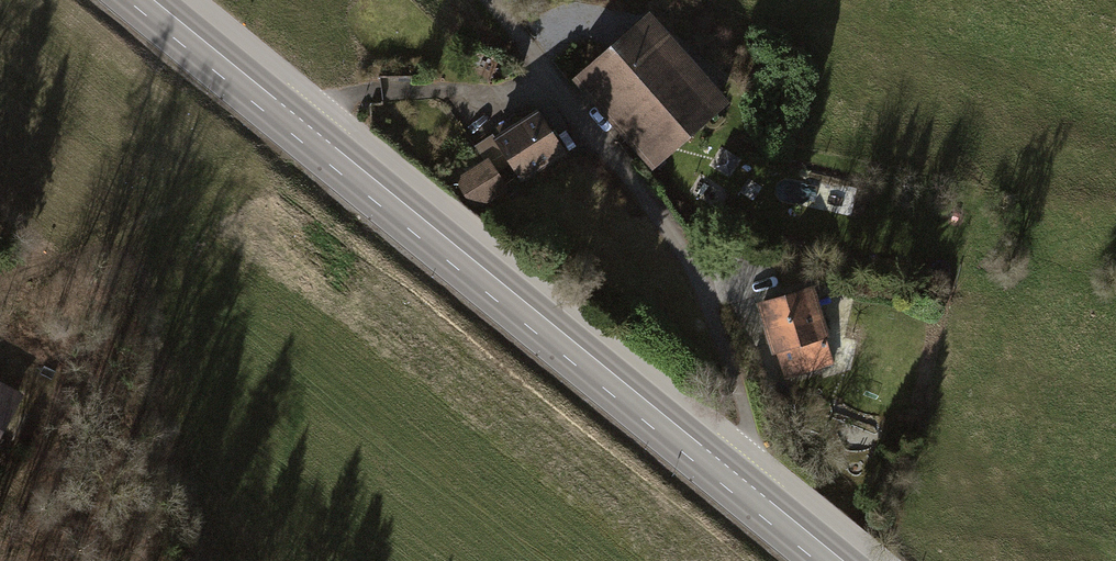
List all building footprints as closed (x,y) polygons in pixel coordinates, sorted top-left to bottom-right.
[(729,101),(649,11),(572,78),(651,169),(697,130),(729,101)] [(537,107),(492,136),(518,175),(521,180),(566,151),(537,107)] [(504,184),(518,175),(492,136),(474,148),(482,160),(487,157),(504,184)] [(482,160),(455,178),(475,209),(507,188),(504,184),(487,157),(482,160)] [(812,287),(760,302),(769,333),(783,380),(836,364),(812,287)] [(0,363),(0,454),(4,457),(45,392),(0,363)]
